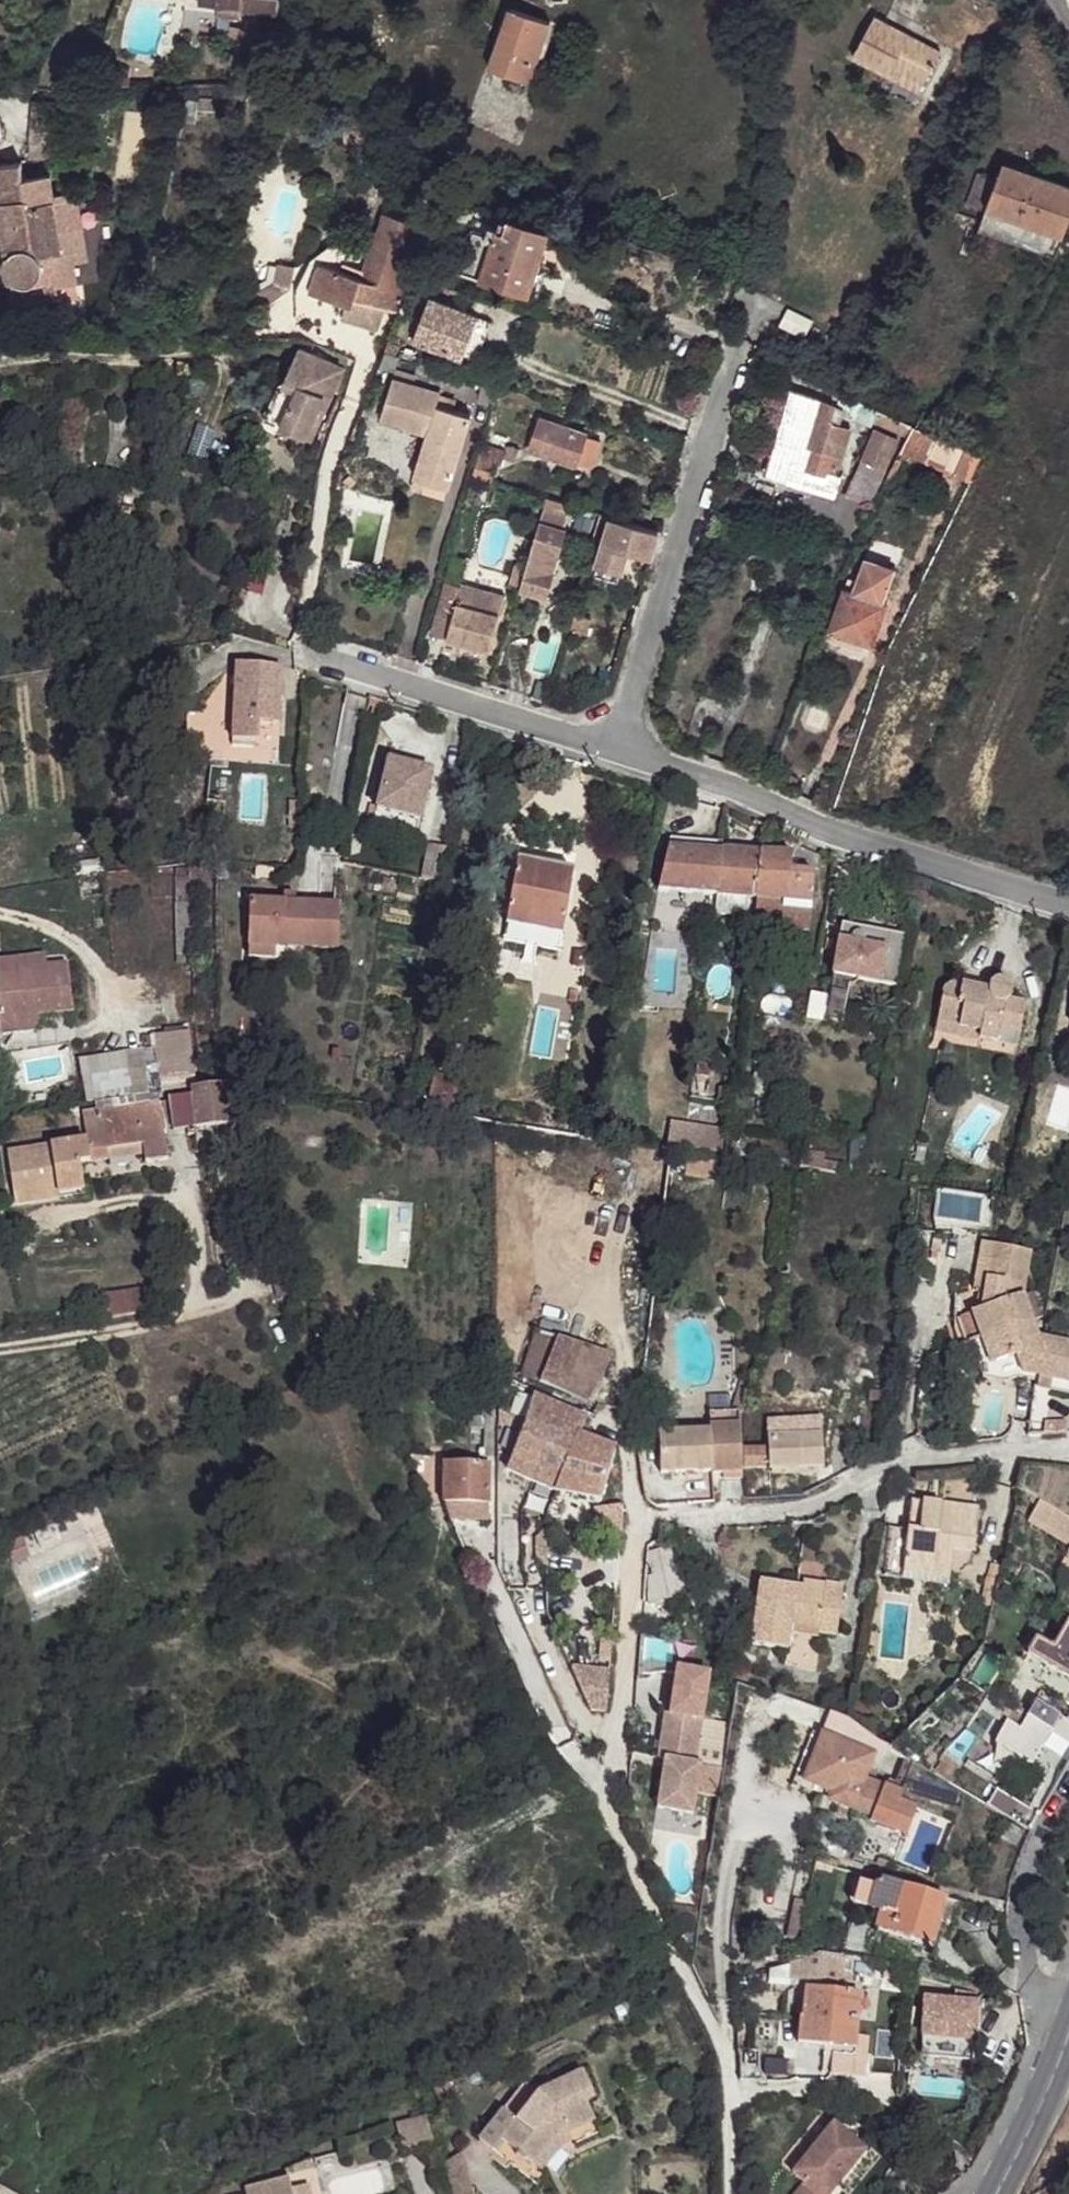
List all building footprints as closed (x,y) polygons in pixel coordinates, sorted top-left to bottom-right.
[(218,8),(217,16),(240,18),(241,10),(277,15),(277,0),(218,0),(218,8)] [(510,8),(488,68),(529,82),(550,22),(510,8)] [(874,16),(852,56),(887,75),(891,67),(923,84),(940,52),(874,16)] [(231,27),(228,42),(240,44),(245,29),(231,27)] [(284,33),(268,32),(267,49),(283,49),(284,33)] [(923,84),(891,67),(887,75),(919,92),(923,84)] [(129,86),(130,69),(117,69),(117,86),(129,86)] [(67,104),(32,101),(28,157),(63,155),(67,104)] [(960,122),(963,113),(956,111),(954,120),(960,122)] [(1068,221),(1068,186),(1003,162),(986,209),(1063,237),(1068,221)] [(87,260),(76,192),(53,195),(50,176),(24,180),(27,199),(0,203),(0,211),(7,257),(6,261),(5,265),(6,273),(9,279),(15,283),(22,285),(28,286),(31,305),(60,301),(57,285),(76,282),(73,262),(87,260)] [(613,223),(616,206),(608,204),(604,221),(613,223)] [(353,306),(348,321),(378,331),(384,309),(398,313),(412,270),(403,267),(421,212),(411,209),(407,220),(386,212),(373,248),(342,237),(332,267),(320,263),(310,291),(353,306)] [(1056,258),(1063,237),(986,209),(978,229),(1056,258)] [(445,214),(433,210),(429,220),(441,224),(445,214)] [(441,224),(429,220),(421,242),(436,247),(447,215),(445,214),(441,224)] [(460,271),(527,293),(546,232),(501,217),(497,228),(489,226),(487,233),(474,229),(460,271)] [(298,287),(310,291),(320,263),(332,267),(342,237),(312,259),(298,287)] [(295,268),(279,265),(274,284),(259,292),(254,291),(250,307),(261,310),(290,290),(295,268)] [(462,351),(476,316),(431,298),(415,340),(460,357),(462,351)] [(804,338),(813,321),(788,308),(779,326),(804,338)] [(477,357),(491,321),(476,316),(462,351),(477,357)] [(400,345),(389,342),(385,350),(397,354),(400,345)] [(345,368),(299,347),(284,382),(282,382),(266,418),(268,419),(267,421),(312,441),(345,368)] [(380,418),(428,433),(414,478),(419,479),(444,487),(448,488),(471,415),(452,410),(436,405),(439,397),(447,370),(418,361),(412,382),(393,376),(380,418)] [(823,366),(817,380),(829,386),(836,372),(823,366)] [(840,477),(835,475),(849,429),(836,425),(837,421),(840,422),(843,412),(841,408),(835,406),(835,405),(791,391),(766,475),(833,496),(840,477)] [(455,402),(439,397),(436,405),(452,410),(455,402)] [(874,422),(885,426),(890,416),(879,411),(874,422)] [(922,411),(915,426),(936,436),(943,421),(922,411)] [(902,421),(890,416),(885,426),(897,432),(902,421)] [(586,434),(540,419),(530,450),(575,465),(586,434)] [(913,426),(902,421),(897,432),(908,437),(913,426)] [(969,482),(982,457),(936,436),(915,426),(913,426),(908,437),(900,452),(926,463),(927,461),(953,473),(953,475),(969,482)] [(847,492),(870,503),(885,469),(884,468),(897,440),(874,430),(847,492)] [(600,442),(586,434),(576,462),(592,467),(600,442)] [(481,445),(473,475),(490,480),(495,464),(501,465),(504,458),(516,461),(519,450),(508,446),(506,452),(481,445)] [(900,463),(895,461),(885,480),(890,483),(900,463)] [(419,479),(416,489),(441,497),(444,487),(419,479)] [(519,589),(544,596),(564,532),(562,531),(570,505),(546,498),(525,568),(520,586),(519,589)] [(601,514),(595,537),(605,540),(600,556),(598,563),(622,570),(628,549),(650,556),(658,531),(601,514)] [(595,537),(590,553),(600,556),(605,540),(595,537)] [(849,578),(829,631),(871,646),(889,597),(884,595),(892,571),(866,561),(858,582),(849,578)] [(598,563),(595,575),(618,582),(622,570),(598,563)] [(508,583),(520,586),(525,568),(514,564),(508,583)] [(458,601),(442,597),(431,635),(490,651),(505,596),(462,584),(460,592),(458,601)] [(460,592),(445,588),(442,597),(458,601),(460,592)] [(587,636),(591,621),(576,616),(571,632),(587,636)] [(247,676),(236,676),(231,746),(256,748),(258,723),(279,724),(282,667),(247,665),(247,676)] [(236,676),(247,676),(247,665),(236,665),(236,676)] [(217,714),(187,713),(184,759),(214,760),(217,714)] [(419,820),(431,772),(388,762),(377,807),(377,810),(378,810),(419,820)] [(365,829),(373,831),(378,810),(377,810),(377,807),(371,805),(365,829)] [(670,839),(658,891),(714,895),(721,851),(722,843),(670,839)] [(428,844),(422,879),(430,880),(440,882),(446,848),(428,844)] [(791,854),(792,846),(761,845),(760,853),(791,854)] [(754,898),(760,853),(721,851),(714,895),(716,895),(750,898),(754,898)] [(791,854),(760,853),(754,898),(756,898),(753,926),(809,930),(814,873),(790,871),(792,854),(791,854)] [(562,935),(573,871),(517,861),(506,925),(562,935)] [(176,869),(178,963),(193,962),(189,867),(176,869)] [(284,903),(250,902),(248,958),(292,960),(292,947),(337,949),(338,905),(294,903),(294,895),(284,895),(284,903)] [(750,898),(716,895),(714,914),(748,917),(750,898)] [(905,935),(841,923),(826,1007),(844,1011),(849,985),(852,986),(855,985),(857,981),(858,979),(896,986),(905,935)] [(585,952),(574,950),(572,967),(583,968),(585,952)] [(73,1010),(67,964),(40,967),(39,957),(0,961),(0,1032),(0,1033),(37,1029),(37,1028),(39,1028),(37,1014),(73,1010)] [(982,1032),(981,1039),(997,1042),(1000,1027),(1019,1031),(1020,1031),(1026,1002),(1009,999),(1011,991),(1010,987),(1007,982),(1004,980),(1000,979),(993,982),(991,984),(990,986),(987,997),(974,994),(971,989),(968,987),(963,985),(958,984),(956,983),(950,985),(947,987),(943,991),(937,1024),(982,1032)] [(991,984),(964,979),(963,985),(968,987),(971,989),(974,994),(987,997),(990,986),(991,984)] [(844,1011),(826,1007),(823,1023),(842,1026),(844,1011)] [(982,1032),(937,1024),(935,1032),(980,1040),(981,1039),(982,1032)] [(1000,1027),(997,1042),(1016,1046),(1019,1031),(1000,1027)] [(128,1072),(125,1054),(80,1062),(87,1102),(94,1101),(95,1102),(158,1093),(191,1087),(195,1087),(194,1077),(195,1077),(189,1030),(156,1034),(160,1066),(128,1072)] [(0,1053),(0,1083),(8,1081),(2,1053),(0,1053)] [(710,1065),(697,1063),(695,1076),(708,1077),(710,1065)] [(426,1108),(454,1115),(463,1081),(434,1074),(426,1108)] [(0,1083),(0,1093),(10,1090),(8,1081),(0,1083)] [(173,1125),(173,1130),(187,1129),(187,1135),(196,1133),(196,1128),(224,1124),(226,1133),(234,1131),(233,1122),(231,1123),(226,1083),(195,1087),(191,1087),(192,1095),(169,1098),(169,1101),(173,1125)] [(730,1086),(719,1086),(718,1100),(730,1100),(730,1086)] [(145,1163),(168,1159),(162,1127),(158,1102),(159,1102),(158,1093),(95,1102),(97,1110),(82,1113),(87,1141),(7,1153),(14,1199),(83,1189),(79,1163),(108,1159),(107,1150),(142,1145),(145,1163)] [(158,1102),(162,1127),(173,1125),(169,1101),(159,1102),(158,1102)] [(687,1152),(723,1157),(725,1136),(689,1131),(688,1139),(687,1152)] [(688,1139),(663,1135),(662,1149),(687,1152),(688,1139)] [(923,1161),(926,1148),(917,1146),(914,1159),(923,1161)] [(824,1157),(802,1153),(800,1167),(833,1173),(835,1164),(823,1162),(824,1157)] [(717,1180),(719,1163),(687,1158),(685,1175),(717,1180)] [(235,1172),(239,1188),(249,1186),(244,1169),(235,1172)] [(992,1244),(983,1243),(975,1289),(984,1291),(992,1244)] [(1032,1320),(1045,1315),(1042,1308),(1030,1313),(1024,1297),(1023,1294),(1031,1251),(992,1244),(984,1291),(981,1310),(972,1313),(981,1339),(990,1365),(1016,1356),(1022,1373),(1036,1375),(1039,1376),(1052,1378),(1068,1381),(1068,1342),(1038,1337),(1032,1320)] [(282,1261),(268,1267),(277,1297),(291,1291),(282,1261)] [(125,1291),(129,1315),(150,1311),(146,1288),(125,1291)] [(125,1291),(103,1295),(107,1319),(129,1315),(125,1291)] [(1037,1293),(1024,1297),(1030,1313),(1042,1308),(1037,1293)] [(540,1384),(558,1338),(537,1332),(521,1376),(540,1384)] [(610,1353),(558,1338),(540,1384),(592,1405),(610,1353)] [(981,1339),(971,1342),(983,1379),(1005,1383),(1019,1378),(1035,1380),(1036,1375),(1022,1373),(1016,1356),(990,1365),(981,1339)] [(1050,1389),(1052,1378),(1039,1376),(1037,1387),(1050,1389)] [(740,1379),(732,1411),(739,1411),(739,1412),(742,1413),(751,1382),(740,1379)] [(556,1491),(600,1499),(615,1448),(579,1436),(586,1419),(534,1397),(506,1470),(556,1491)] [(710,1430),(658,1433),(660,1474),(703,1472),(712,1471),(712,1473),(723,1473),(723,1479),(742,1478),(739,1412),(739,1411),(732,1411),(709,1412),(710,1430)] [(1045,1423),(1043,1433),(1067,1432),(1066,1422),(1045,1423)] [(822,1433),(767,1437),(768,1470),(824,1467),(822,1433)] [(741,1450),(743,1470),(766,1468),(764,1448),(741,1450)] [(489,1463),(444,1463),(444,1504),(488,1505),(489,1463)] [(712,1471),(703,1472),(705,1503),(714,1502),(712,1473),(712,1471)] [(935,1576),(938,1547),(953,1549),(975,1551),(979,1508),(911,1501),(908,1530),(888,1528),(884,1571),(903,1573),(935,1576)] [(1039,1502),(1030,1520),(1068,1542),(1068,1519),(1039,1502)] [(488,1505),(444,1504),(449,1520),(488,1520),(488,1505)] [(5,1546),(13,1564),(29,1558),(21,1539),(5,1546)] [(649,1578),(650,1605),(687,1591),(667,1547),(648,1553),(647,1568),(653,1568),(653,1578),(649,1578)] [(949,1585),(953,1549),(938,1547),(935,1576),(903,1573),(903,1580),(949,1585)] [(991,1577),(997,1578),(1000,1565),(993,1563),(991,1577)] [(982,1606),(991,1608),(997,1578),(988,1576),(982,1606)] [(760,1582),(751,1644),(788,1649),(792,1624),(797,1587),(760,1582)] [(825,1585),(804,1582),(803,1588),(825,1591),(825,1585)] [(825,1591),(797,1587),(792,1624),(819,1628),(819,1633),(837,1635),(844,1587),(825,1585),(825,1591)] [(132,1605),(125,1588),(112,1594),(119,1610),(132,1605)] [(1068,1677),(1068,1620),(1053,1649),(1036,1639),(1027,1654),(1068,1677)] [(988,1695),(980,1708),(1000,1720),(1007,1706),(988,1695)] [(1024,1708),(1011,1699),(1007,1706),(1012,1710),(1020,1715),(1024,1708)] [(1065,1719),(1035,1701),(1026,1718),(1020,1730),(1006,1721),(995,1743),(1031,1765),(1032,1764),(1050,1733),(1068,1744),(1068,1722),(1065,1719)] [(1012,1710),(1006,1721),(1020,1730),(1026,1718),(1020,1715),(1012,1710)] [(664,1713),(658,1758),(664,1759),(700,1764),(722,1768),(729,1723),(664,1713)] [(862,1787),(874,1755),(813,1732),(795,1779),(832,1793),(829,1801),(872,1816),(870,1822),(900,1833),(910,1806),(917,1808),(956,1823),(967,1795),(950,1786),(934,1777),(912,1765),(898,1800),(862,1787)] [(948,1755),(934,1777),(950,1786),(964,1766),(948,1755)] [(700,1764),(664,1759),(657,1808),(693,1814),(700,1764)] [(795,1779),(792,1788),(829,1802),(829,1801),(832,1793),(795,1779)] [(997,1790),(987,1806),(1030,1832),(1039,1815),(997,1790)] [(910,1806),(900,1833),(907,1836),(917,1808),(910,1806)] [(940,1938),(953,1890),(891,1874),(882,1879),(876,1903),(889,1907),(884,1923),(940,1938)] [(790,1981),(851,1986),(853,1961),(841,1959),(821,1955),(791,1965),(790,1981)] [(790,1981),(791,1965),(770,1971),(769,1984),(776,1985),(776,1986),(795,1988),(803,1982),(790,1981)] [(854,2057),(860,1994),(805,1989),(802,2019),(799,2019),(797,2043),(824,2046),(823,2054),(854,2057)] [(974,2060),(977,2002),(925,1999),(921,2056),(974,2060)] [(583,2072),(537,2093),(524,2083),(479,2140),(493,2151),(501,2140),(533,2165),(558,2133),(564,2130),(566,2133),(595,2120),(586,2101),(595,2097),(583,2072)] [(454,2094),(448,2083),(433,2090),(439,2101),(454,2094)] [(396,2124),(404,2155),(434,2146),(426,2116),(396,2124)] [(834,2124),(793,2174),(804,2183),(795,2193),(830,2193),(866,2150),(834,2124)] [(558,2133),(533,2165),(540,2171),(561,2145),(569,2141),(564,2130),(558,2133)] [(452,2193),(470,2193),(460,2155),(445,2163),(452,2193)] [(311,2160),(286,2171),(287,2174),(314,2168),(311,2160)] [(291,2190),(289,2180),(245,2191),(245,2193),(292,2193),(291,2190)] [(291,2190),(292,2193),(309,2193),(307,2186),(291,2190)]
